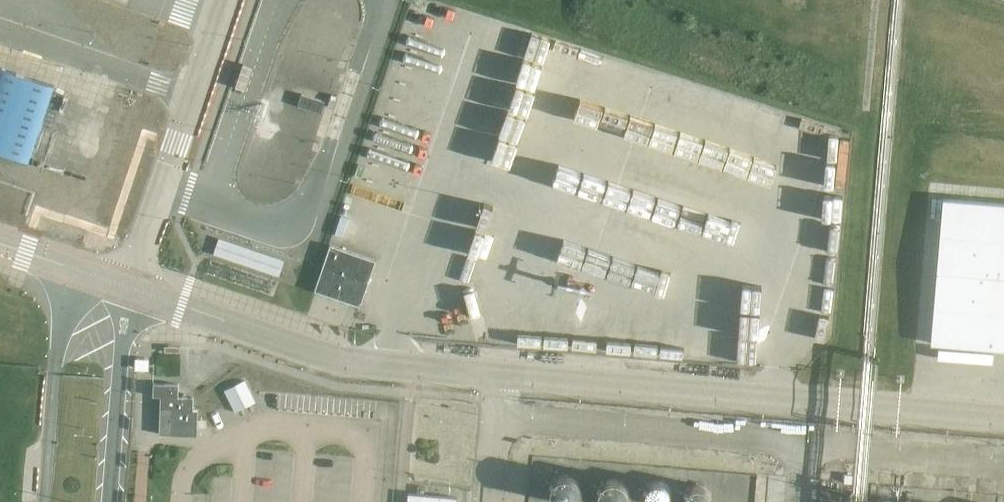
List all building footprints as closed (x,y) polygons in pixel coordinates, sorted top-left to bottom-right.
[(529,63),(576,76),(585,44),(539,31),(529,63)] [(627,76),(632,58),(589,46),(582,75),(610,82),(613,72),(627,76)] [(29,162),(55,85),(0,67),(0,152),(29,162)] [(302,94),(299,105),(322,112),(325,101),(324,100),(302,94)] [(590,236),(654,258),(645,245),(663,233),(673,237),(662,221),(666,218),(674,221),(678,210),(686,204),(692,213),(693,213),(685,236),(721,249),(696,211),(730,223),(723,214),(743,201),(700,186),(705,171),(712,182),(717,170),(709,168),(711,161),(625,130),(597,209),(607,213),(604,221),(599,212),(590,236)] [(945,199),(932,343),(991,348),(1003,350),(1003,204),(945,199)] [(219,240),(214,254),(279,276),(284,260),(258,251),(220,238),(219,240)] [(376,261),(331,245),(315,290),(360,305),(376,261)] [(582,326),(581,347),(747,357),(749,326),(697,323),(696,330),(667,329),(667,323),(642,321),(642,330),(609,328),(582,326)] [(161,433),(197,434),(198,410),(193,410),(194,397),(179,397),(179,384),(154,383),(154,396),(162,396),(161,433)] [(586,471),(559,472),(561,498),(587,497),(586,471)] [(607,484),(617,501),(621,501),(637,493),(626,473),(607,484)] [(658,501),(676,499),(674,478),(655,480),(658,501)] [(409,494),(408,501),(456,501),(457,497),(409,494)]
